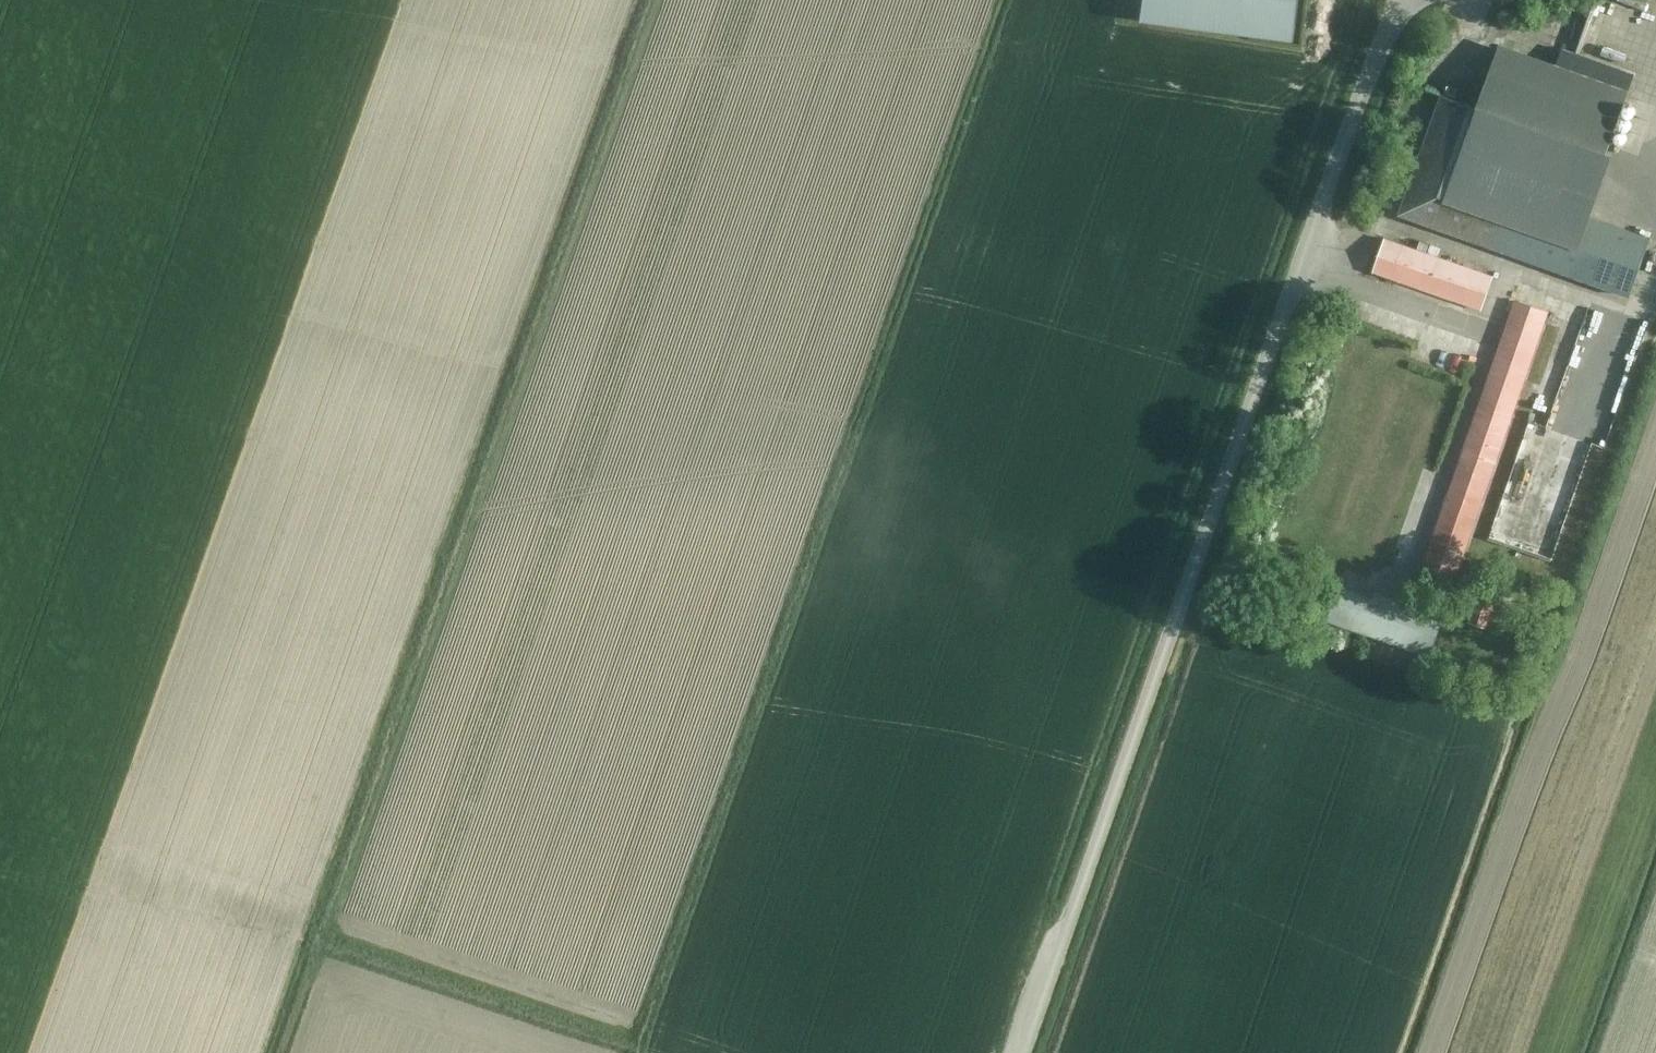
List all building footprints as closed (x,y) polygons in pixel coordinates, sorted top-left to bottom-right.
[(1298,0),(1245,0),(1241,33),(1293,40),(1298,0)] [(1555,66),(1495,44),(1472,105),(1440,93),(1396,213),(1627,298),(1650,236),(1590,215),(1612,156),(1605,154),(1628,92),(1634,74),(1562,47),(1555,66)] [(1491,276),(1437,257),(1440,248),(1419,241),(1416,250),(1384,239),(1373,272),(1479,309),(1491,276)] [(1454,581),(1547,312),(1514,301),(1421,569),(1454,581)] [(1372,598),(1339,587),(1330,583),(1324,600),(1333,603),(1327,621),(1428,656),(1440,622),(1389,604),(1392,598),(1374,592),(1372,598)] [(1484,627),(1493,601),(1477,595),(1468,622),(1484,627)]
